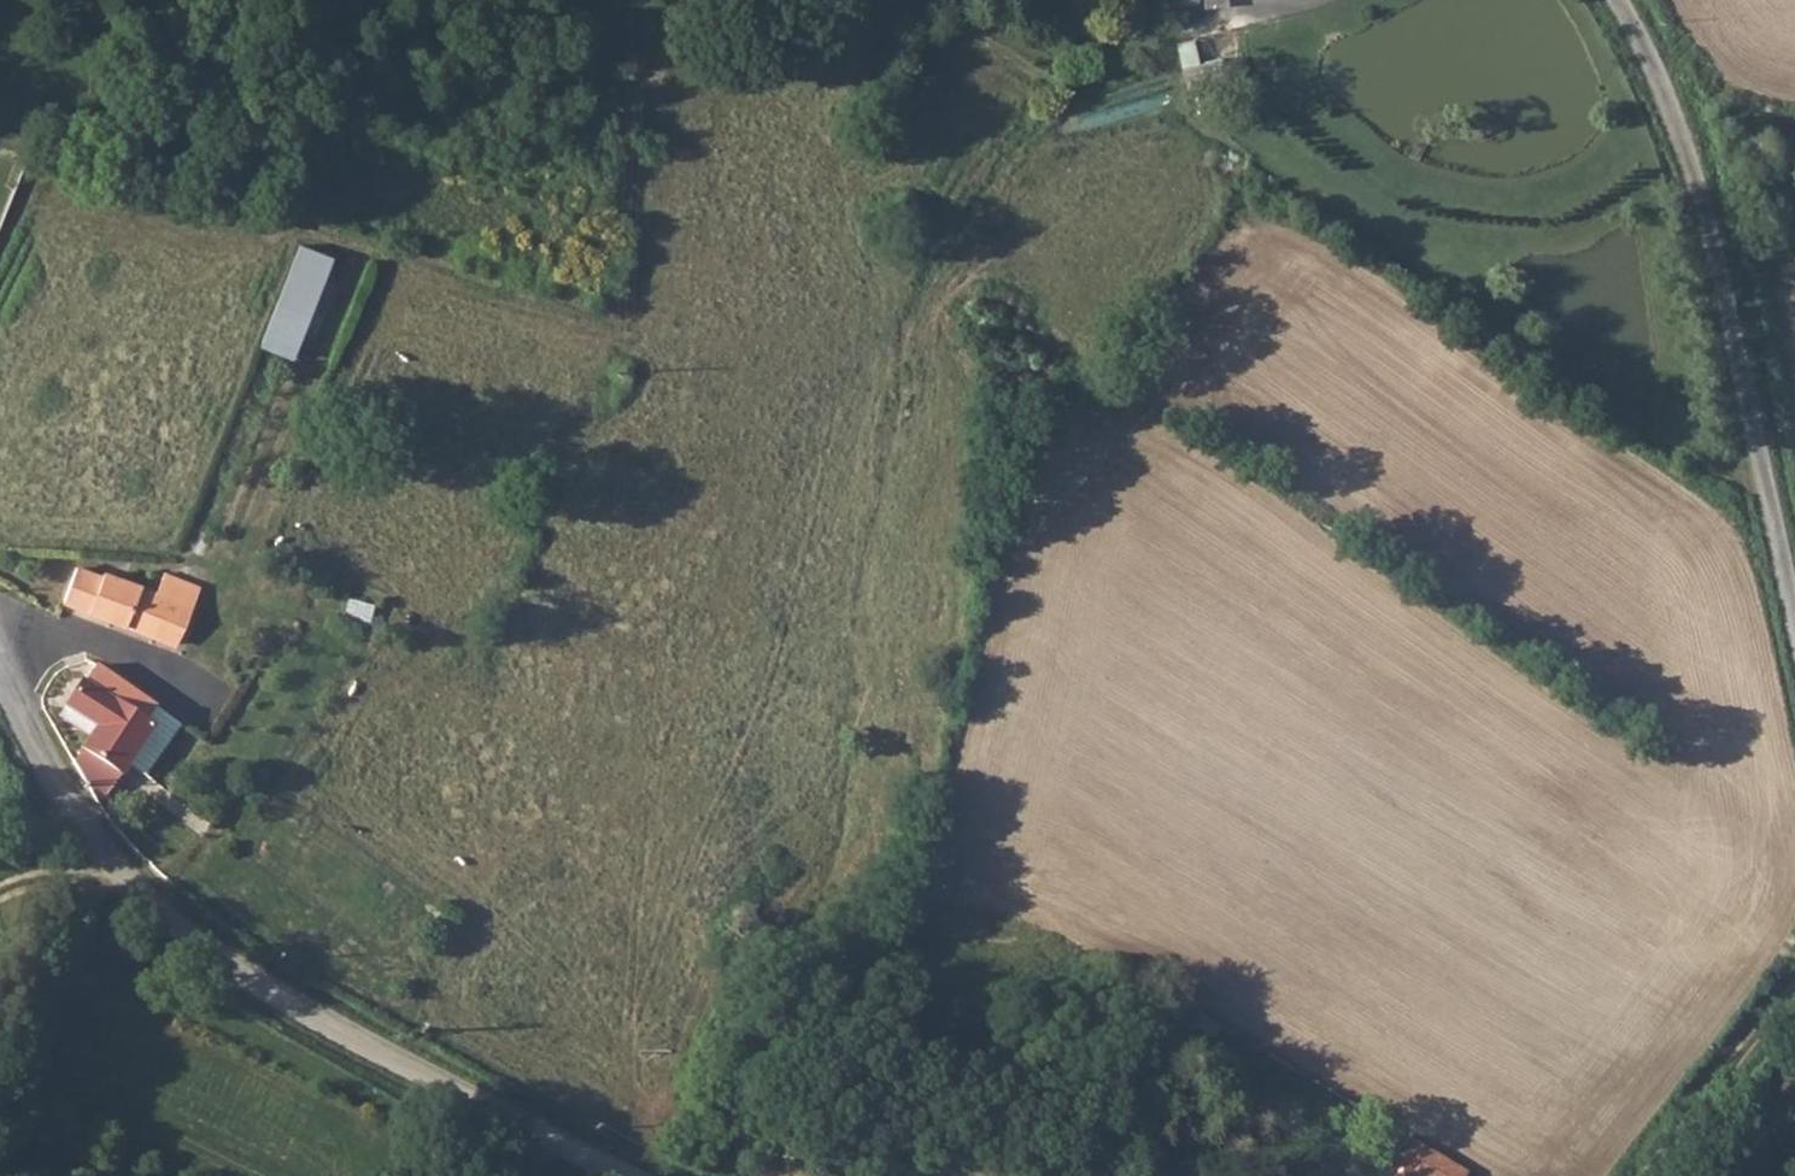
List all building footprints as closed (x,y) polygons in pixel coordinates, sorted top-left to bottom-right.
[(339,249),(296,352),(328,364),(369,261),(339,249)] [(89,571),(78,602),(100,610),(110,577),(89,571)] [(110,577),(100,610),(162,631),(179,575),(166,572),(162,586),(112,573),(110,577)] [(179,575),(162,631),(190,641),(208,585),(179,575)] [(118,674),(111,685),(127,688),(119,698),(193,751),(204,735),(137,684),(118,674)] [(127,688),(111,685),(106,691),(100,689),(84,714),(110,733),(90,771),(122,810),(151,771),(171,782),(193,751),(119,698),(127,688)] [(1445,1159),(1435,1175),(1473,1175),(1445,1159)]
